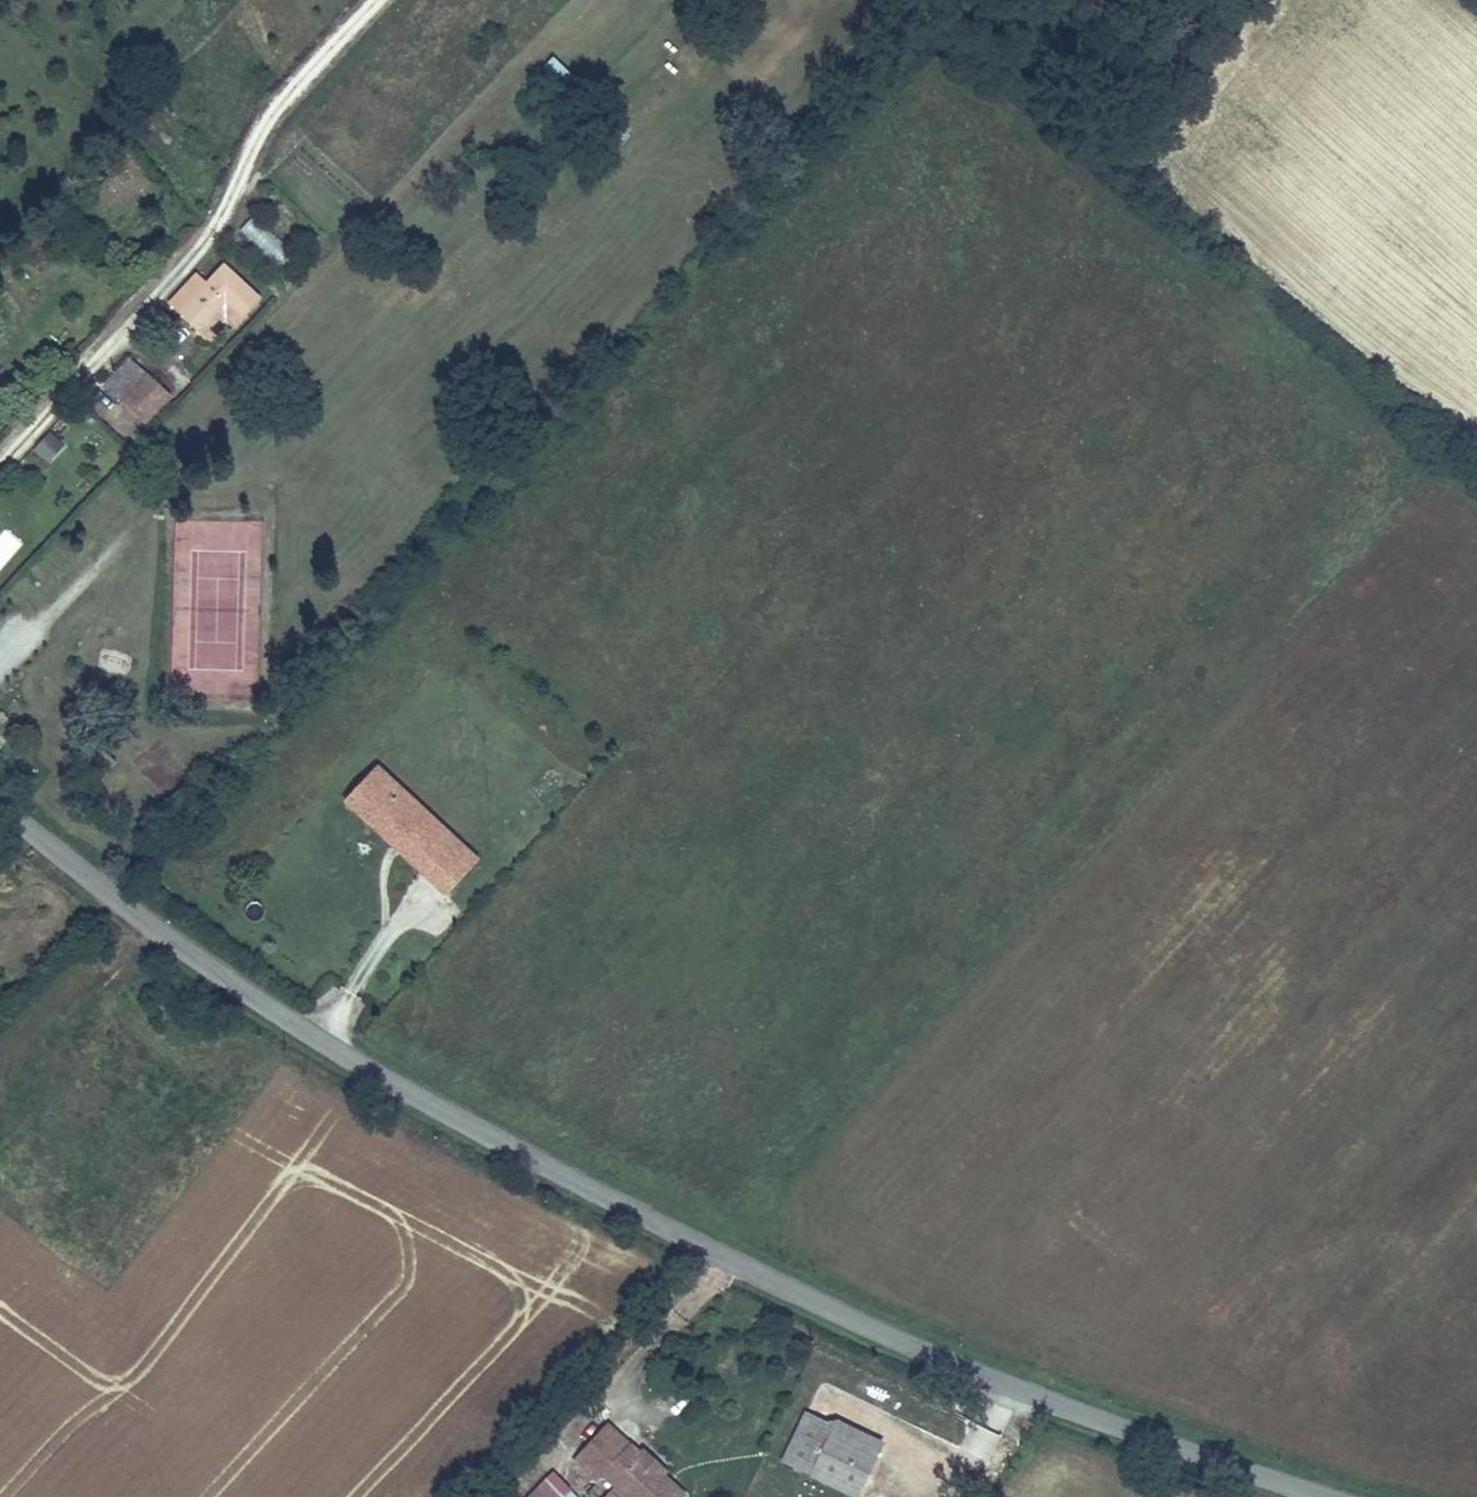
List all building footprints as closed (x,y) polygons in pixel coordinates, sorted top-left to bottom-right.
[(564,91),(577,79),(555,55),(542,67),(564,91)] [(236,236),(286,265),(296,248),(246,220),(236,236)] [(196,271),(165,304),(206,343),(225,324),(231,330),(263,297),(225,261),(206,281),(196,271)] [(110,390),(124,403),(150,376),(137,363),(110,390)] [(150,376),(124,403),(145,423),(171,395),(150,376)] [(51,432),(33,450),(47,464),(65,445),(51,432)] [(378,763),(344,799),(445,894),(480,857),(378,763)] [(853,1496),(857,1496),(883,1444),(835,1421),(833,1424),(806,1412),(781,1463),(853,1496)] [(608,1422),(571,1463),(596,1485),(601,1479),(612,1488),(604,1496),(684,1496),(687,1494),(666,1475),(671,1470),(645,1447),(641,1452),(608,1422)] [(557,1496),(579,1496),(568,1486),(557,1496)]
